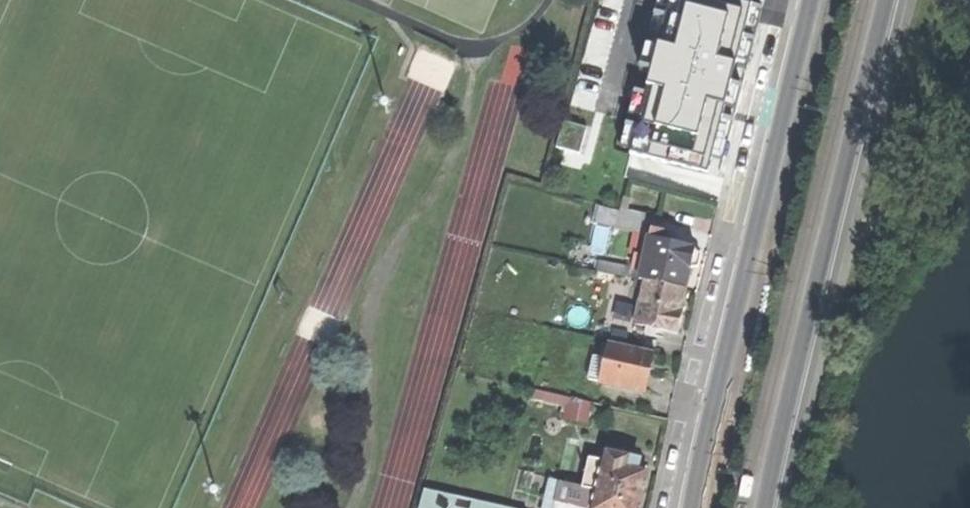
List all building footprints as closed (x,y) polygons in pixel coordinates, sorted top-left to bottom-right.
[(650,91),(641,129),(721,149),(730,111),(650,91)] [(721,149),(641,129),(631,167),(711,188),(721,149)] [(618,228),(643,234),(647,215),(622,209),(618,228)] [(639,280),(644,281),(685,290),(690,271),(691,271),(692,268),(698,268),(700,261),(701,255),(695,252),(696,248),(670,243),(672,235),(651,230),(645,256),(641,271),(639,280)] [(633,269),(641,271),(645,256),(636,254),(633,269)] [(663,330),(677,333),(682,310),(680,310),(683,298),(685,290),(644,281),(642,290),(639,306),(638,311),(635,324),(646,326),(663,330)] [(633,305),(639,306),(642,290),(636,288),(632,304),(633,305)] [(662,337),(663,330),(646,326),(645,333),(662,337)] [(604,384),(644,393),(649,371),(653,351),(613,342),(610,359),(604,384)] [(592,381),(604,384),(610,359),(598,357),(592,381)] [(641,491),(647,464),(637,462),(638,458),(604,450),(601,460),(588,458),(582,487),(595,490),(591,507),(637,507),(641,491)]
